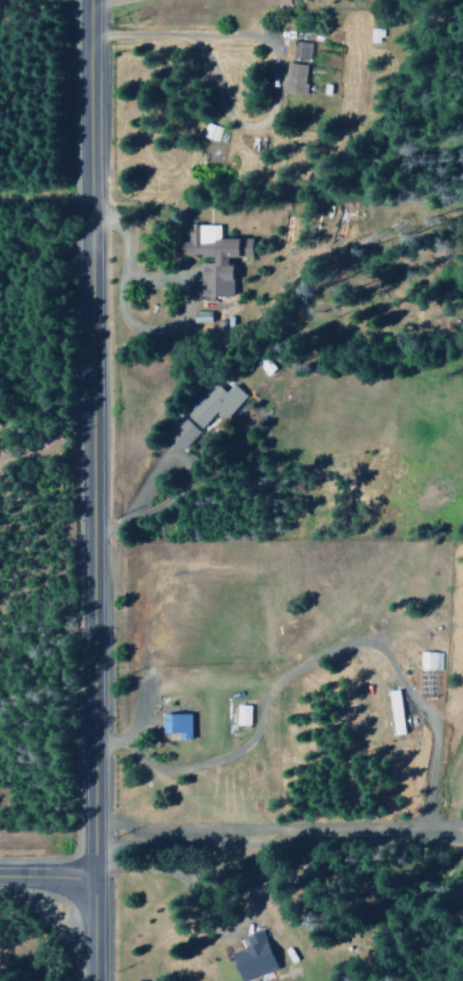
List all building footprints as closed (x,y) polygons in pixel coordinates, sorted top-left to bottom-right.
[(283,93),(306,95),(310,43),(294,41),(292,63),(285,63),(283,93)] [(203,138),(218,142),(221,127),(205,124),(203,138)] [(201,297),(234,298),(234,258),(254,258),(254,238),(219,238),(219,225),(189,225),(189,242),(181,242),(181,258),(216,258),(216,264),(201,264),(201,297)] [(222,422),(247,397),(233,384),(224,393),(214,383),(164,433),(181,450),(216,416),(222,422)] [(440,670),(440,651),(420,652),(420,671),(440,670)] [(394,735),(405,733),(398,689),(387,691),(394,735)] [(250,705),(236,705),(236,725),(250,725),(250,705)] [(191,713),(163,714),(163,733),(178,733),(178,739),(191,739),(191,713)] [(241,980),(276,971),(264,930),(244,936),(248,947),(233,951),(241,980)]
